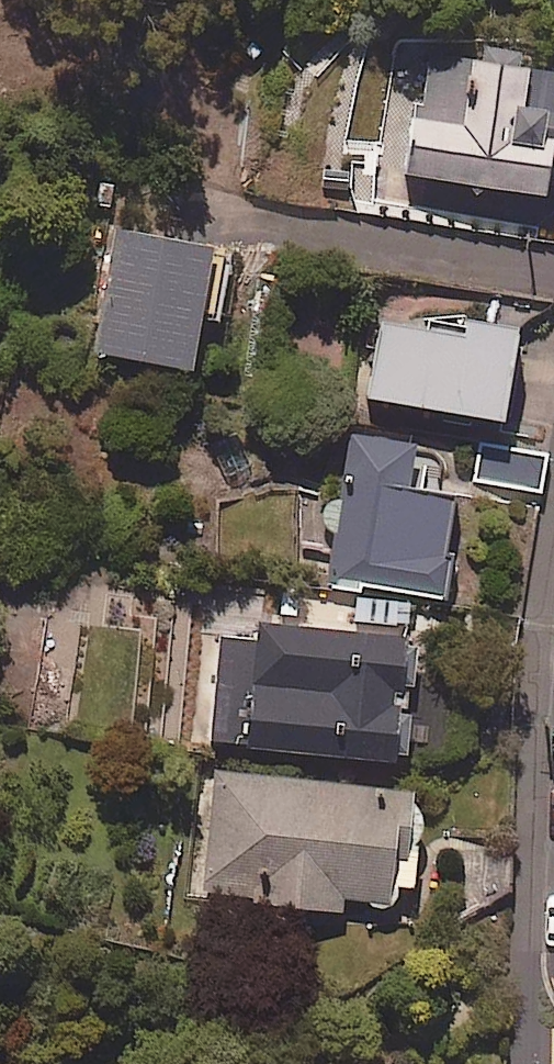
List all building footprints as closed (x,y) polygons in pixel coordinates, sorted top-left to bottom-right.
[(522,113),(528,58),(480,53),(478,67),(415,60),(402,185),(458,190),(545,200),(550,154),(553,117),(522,113)] [(212,252),(112,235),(91,358),(190,375),(212,252)] [(517,333),(428,317),(425,334),(379,325),(364,402),(500,427),(517,333)] [(427,448),(348,435),(323,594),(361,600),(362,590),(445,603),(451,562),(442,560),(451,503),(419,498),(427,448)] [(548,454),(494,444),(486,485),(540,495),(548,454)] [(180,741),(401,770),(416,648),(257,627),(255,645),(193,637),(180,741)] [(253,899),(253,911),(344,917),(344,905),(391,908),(392,889),(409,890),(415,781),(360,778),(359,785),(211,777),(204,896),(253,899)]
